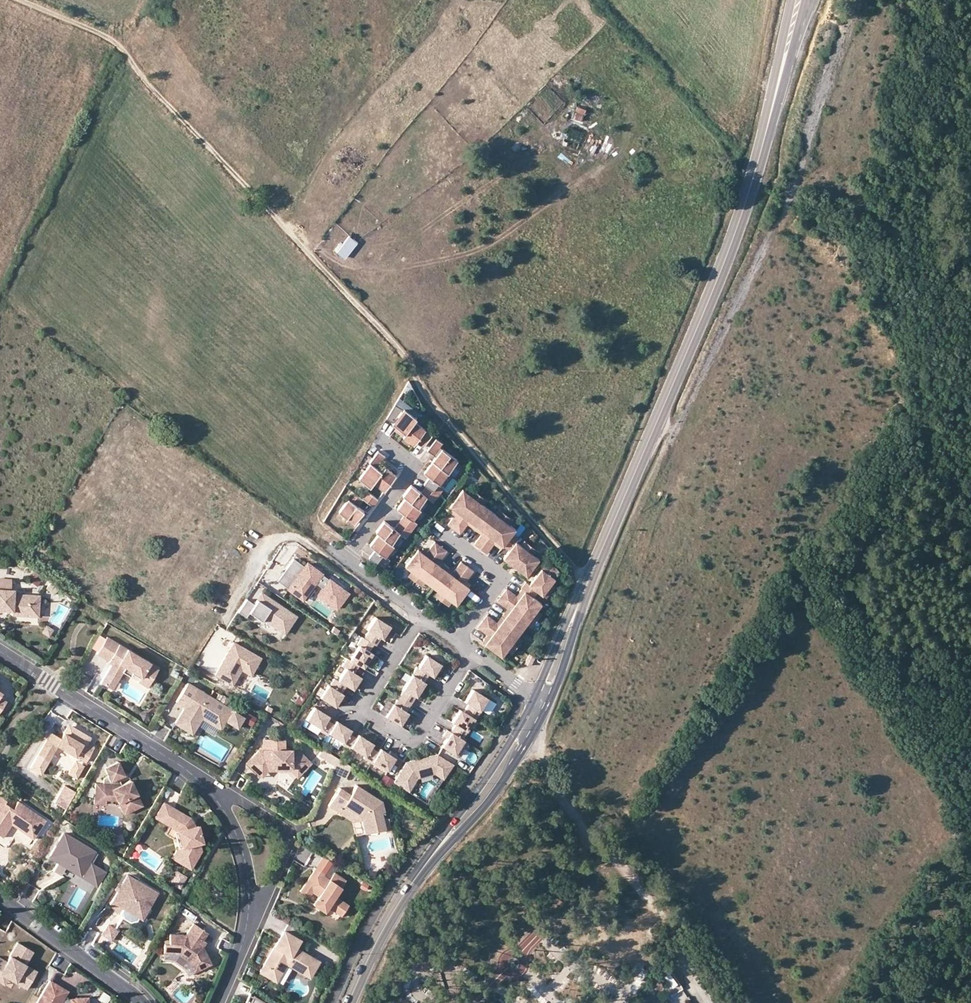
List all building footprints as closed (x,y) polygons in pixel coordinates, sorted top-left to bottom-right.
[(576,106),(573,119),(583,121),(586,108),(576,106)] [(579,142),(582,131),(566,127),(563,137),(579,142)] [(335,252),(344,259),(357,241),(348,235),(335,252)] [(391,422),(403,431),(412,419),(415,416),(402,406),(402,408),(394,403),(387,417),(392,421),(391,422)] [(414,439),(422,445),(430,433),(423,428),(424,427),(412,419),(403,431),(401,434),(412,442),(414,439)] [(426,448),(432,453),(438,444),(441,441),(435,436),(426,448)] [(438,444),(432,453),(435,455),(440,447),(441,446),(438,444)] [(432,458),(448,469),(456,459),(440,447),(435,455),(432,458)] [(372,480),(380,469),(375,465),(383,454),(376,449),(368,460),(369,461),(358,476),(369,484),(372,480)] [(426,483),(438,492),(443,486),(438,482),(448,469),(432,458),(423,471),(430,477),(426,483)] [(372,480),(383,488),(395,473),(383,465),(380,469),(372,480)] [(402,493),(404,495),(418,505),(425,495),(432,500),(438,492),(426,483),(420,491),(410,483),(402,493)] [(365,488),(359,495),(362,497),(371,504),(377,497),(365,488)] [(468,493),(475,498),(478,493),(472,488),(468,493)] [(338,510),(353,521),(362,508),(357,504),(362,497),(359,495),(351,489),(346,496),(347,497),(338,510)] [(447,524),(453,529),(475,498),(468,493),(461,489),(449,505),(451,507),(455,510),(456,514),(454,514),(447,524)] [(486,499),(478,493),(475,498),(482,504),(486,499)] [(398,519),(410,528),(416,521),(412,518),(420,507),(418,505),(404,495),(396,507),(403,513),(398,519)] [(475,525),(488,508),(482,504),(475,498),(453,529),(459,533),(466,523),(466,521),(469,521),(475,525)] [(473,543),(479,548),(501,518),(494,513),(488,508),(475,525),(482,530),(482,533),(480,533),(473,543)] [(494,513),(501,518),(505,513),(498,508),(494,513)] [(512,518),(505,513),(501,518),(508,523),(512,518)] [(511,532),(514,528),(508,523),(501,518),(479,548),(485,552),(493,542),(492,541),(496,540),(502,545),(511,532)] [(374,530),(377,532),(390,542),(398,531),(404,536),(410,528),(398,519),(393,527),(383,519),(374,530)] [(475,525),(473,528),(480,533),(482,533),(482,530),(475,525)] [(376,560),(383,565),(388,558),(384,555),(393,544),(390,542),(377,532),(368,543),(373,547),(367,555),(375,561),(376,560)] [(518,537),(511,532),(502,545),(508,549),(502,557),(514,566),(526,549),(519,544),(515,541),(518,537)] [(530,544),(523,539),(519,544),(526,549),(530,544)] [(417,549),(404,566),(411,570),(418,575),(440,546),(434,541),(426,551),(427,553),(423,553),(420,551),(417,549)] [(537,549),(530,544),(526,549),(533,554),(537,549)] [(446,550),(440,546),(418,575),(425,581),(431,585),(443,568),(437,564),(437,560),(438,560),(446,550)] [(533,554),(526,549),(514,566),(525,574),(538,558),(533,554)] [(553,564),(546,559),(528,583),(524,581),(520,587),(521,588),(524,590),(532,596),(537,590),(541,594),(550,582),(554,577),(552,576),(557,569),(553,564)] [(304,568),(293,560),(286,570),(297,578),(288,590),(303,601),(308,594),(333,612),(347,594),(306,565),(304,568)] [(443,568),(431,585),(437,589),(444,595),(466,565),(460,560),(452,571),(453,572),(449,573),(443,568)] [(437,564),(443,568),(445,565),(438,560),(437,560),(437,564)] [(472,570),(466,565),(444,595),(451,600),(456,604),(468,587),(467,586),(463,583),(463,580),(465,580),(472,570)] [(297,578),(286,570),(277,582),(288,590),(297,578)] [(414,581),(418,575),(411,570),(407,575),(414,581)] [(39,585),(42,575),(32,572),(29,582),(39,585)] [(418,575),(414,581),(421,586),(425,581),(418,575)] [(10,590),(10,580),(0,579),(0,590),(10,590)] [(553,585),(550,582),(541,594),(545,596),(553,585)] [(45,591),(53,597),(57,592),(49,586),(45,591)] [(505,588),(501,594),(531,616),(536,609),(540,602),(532,596),(524,590),(519,596),(516,597),(515,595),(505,588)] [(524,590),(521,588),(515,595),(516,597),(519,596),(524,590)] [(440,600),(444,595),(437,589),(433,594),(440,600)] [(39,614),(40,596),(14,594),(14,591),(10,590),(0,590),(0,611),(4,611),(12,612),(12,615),(28,617),(29,613),(39,614)] [(504,616),(521,629),(525,623),(531,616),(501,594),(496,600),(506,607),(508,607),(508,610),(504,616)] [(444,595),(440,600),(447,605),(451,600),(444,595)] [(267,603),(269,600),(263,596),(258,603),(267,608),(269,605),(267,603)] [(255,607),(248,602),(239,615),(247,620),(250,616),(262,624),(264,621),(286,636),(297,619),(269,600),(267,603),(269,605),(267,608),(258,603),(255,607)] [(531,616),(536,620),(541,613),(536,609),(531,616)] [(486,614),(481,620),(511,642),(516,635),(521,629),(504,616),(499,623),(496,623),(496,621),(486,614)] [(504,616),(501,614),(496,621),(496,623),(499,623),(504,616)] [(536,620),(531,616),(525,623),(530,627),(536,620)] [(389,627),(375,618),(367,631),(369,632),(364,640),(373,645),(375,647),(379,642),(380,639),(381,640),(389,627)] [(484,643),(501,655),(506,649),(511,642),(481,620),(477,626),(487,634),(488,633),(489,636),(484,643)] [(46,626),(43,631),(49,635),(51,630),(46,626)] [(516,635),(511,642),(516,646),(521,639),(516,635)] [(98,652),(106,640),(99,636),(92,648),(98,652)] [(97,654),(109,662),(111,658),(115,660),(112,665),(106,675),(113,678),(117,681),(122,672),(125,668),(133,673),(135,670),(143,675),(141,678),(150,684),(159,669),(107,638),(106,640),(98,652),(97,654)] [(364,640),(362,638),(357,646),(359,647),(350,661),(358,666),(362,669),(372,655),(368,653),(370,651),(373,645),(364,640)] [(511,653),(516,646),(511,642),(506,649),(511,653)] [(233,643),(214,675),(232,685),(240,670),(250,676),(260,658),(233,643)] [(529,653),(525,662),(530,665),(534,656),(529,653)] [(417,668),(412,676),(424,683),(428,676),(432,678),(436,673),(441,666),(426,656),(418,669),(417,668)] [(358,666),(350,661),(347,659),(342,667),(345,669),(338,682),(345,687),(352,691),(360,678),(353,674),(355,671),(358,666)] [(131,678),(133,673),(125,668),(122,672),(131,678)] [(113,678),(106,675),(101,683),(112,690),(117,681),(113,678)] [(399,698),(411,705),(415,698),(416,698),(419,693),(425,684),(424,683),(412,676),(403,690),(404,691),(399,698)] [(150,684),(141,678),(138,682),(148,688),(150,684)] [(345,687),(338,682),(334,680),(329,687),(328,686),(320,699),(334,708),(342,695),(341,694),(342,691),(345,687)] [(188,684),(176,702),(185,708),(175,724),(184,729),(192,734),(202,718),(221,730),(226,722),(236,728),(243,718),(225,707),(228,701),(219,695),(216,701),(188,684)] [(469,706),(464,713),(474,720),(476,720),(481,712),(480,712),(480,711),(488,699),(473,690),(469,696),(465,703),(469,706)] [(385,718),(400,727),(408,714),(406,713),(407,711),(411,705),(399,698),(394,706),(393,705),(385,718)] [(496,705),(488,699),(480,711),(489,716),(496,705)] [(319,732),(327,737),(328,735),(334,726),(329,722),(327,721),(329,718),(314,709),(306,721),(320,730),(319,732)] [(456,726),(451,733),(462,740),(467,732),(474,720),(464,713),(460,711),(456,716),(452,723),(456,726)] [(250,726),(255,717),(247,713),(242,722),(250,726)] [(336,722),(334,726),(328,735),(342,744),(341,746),(349,751),(350,749),(356,740),(351,737),(349,735),(351,731),(336,722)] [(85,746),(87,743),(91,738),(72,726),(67,728),(64,733),(71,739),(85,746)] [(442,748),(458,758),(467,743),(462,740),(451,733),(447,731),(443,737),(447,739),(446,741),(442,748)] [(51,732),(38,755),(48,761),(57,746),(86,762),(95,747),(87,743),(85,746),(71,739),(64,733),(61,738),(51,732)] [(358,736),(356,740),(350,749),(364,758),(363,760),(371,765),(378,753),(373,750),(371,749),(373,745),(358,736)] [(292,768),(299,776),(312,764),(299,751),(286,751),(286,740),(264,740),(264,751),(259,751),(252,758),(264,769),(292,768)] [(335,766),(338,759),(324,750),(320,756),(335,766)] [(380,750),(378,753),(371,765),(386,774),(397,756),(391,752),(389,755),(387,754),(380,750)] [(48,761),(38,755),(30,768),(40,774),(48,761)] [(394,783),(409,793),(418,779),(434,775),(443,781),(453,766),(438,756),(412,762),(406,764),(394,783)] [(298,778),(299,776),(292,768),(264,769),(252,758),(247,764),(262,778),(268,771),(291,771),(298,778)] [(352,767),(338,759),(335,766),(332,773),(346,779),(352,767)] [(83,766),(74,760),(66,773),(75,779),(83,766)] [(118,762),(104,768),(108,777),(103,779),(103,784),(95,784),(94,794),(105,795),(105,800),(117,801),(124,815),(142,806),(134,790),(130,781),(120,786),(115,785),(116,779),(117,779),(124,775),(118,762)] [(165,782),(169,775),(161,771),(158,777),(165,782)] [(382,774),(378,782),(388,787),(392,780),(382,774)] [(361,818),(361,822),(364,835),(385,830),(383,820),(381,814),(384,813),(382,802),(357,786),(351,796),(340,789),(329,807),(337,813),(341,806),(361,818)] [(65,787),(55,804),(66,810),(76,793),(65,787)] [(174,804),(179,795),(171,790),(166,799),(174,804)] [(105,800),(105,795),(94,794),(93,804),(104,805),(105,800)] [(11,825),(33,840),(46,821),(18,802),(12,810),(4,804),(6,802),(0,797),(0,837),(2,838),(7,831),(4,828),(8,823),(11,825)] [(170,827),(172,828),(181,813),(164,803),(155,818),(170,827)] [(354,824),(361,822),(361,818),(341,806),(337,813),(354,824)] [(190,818),(181,813),(172,828),(177,831),(182,847),(178,853),(184,856),(180,863),(190,869),(201,851),(199,843),(201,842),(199,835),(197,826),(194,827),(194,824),(188,821),(190,818)] [(177,831),(172,828),(170,827),(165,834),(176,841),(178,848),(182,847),(177,831)] [(56,846),(50,856),(59,861),(58,863),(92,884),(94,881),(98,883),(104,873),(91,865),(98,854),(64,833),(59,841),(62,842),(59,848),(56,846)] [(113,834),(114,844),(124,843),(124,833),(113,834)] [(317,899),(328,907),(341,916),(349,905),(335,896),(346,881),(334,873),(329,880),(323,876),(331,864),(321,858),(298,891),(308,898),(312,892),(319,897),(317,899)] [(177,872),(171,883),(179,888),(186,877),(177,872)] [(127,875),(121,885),(117,891),(109,905),(121,912),(122,918),(129,922),(135,921),(139,923),(157,893),(127,875)] [(324,913),(328,907),(317,899),(313,905),(324,913)] [(107,938),(114,929),(107,924),(100,933),(107,938)] [(201,940),(202,940),(207,933),(194,924),(186,936),(169,934),(168,944),(163,944),(163,952),(179,954),(187,959),(192,972),(210,964),(202,947),(198,944),(201,940)] [(114,929),(107,938),(109,939),(116,930),(114,929)] [(264,965),(279,974),(285,963),(309,977),(318,962),(294,948),(298,941),(283,932),(264,965)] [(18,943),(6,962),(5,965),(0,962),(0,974),(0,973),(8,978),(27,989),(37,972),(25,965),(33,951),(18,943)] [(275,981),(279,974),(264,965),(260,972),(275,981)] [(676,979),(667,986),(673,994),(682,988),(676,979)] [(169,996),(178,989),(172,980),(163,986),(169,996)] [(88,998),(62,1001),(56,997),(61,988),(55,984),(50,981),(37,1002),(88,1002),(88,998)] [(68,992),(61,988),(56,997),(62,1001),(68,992)] [(111,998),(103,992),(98,999),(103,1002),(107,1002),(111,998)]
